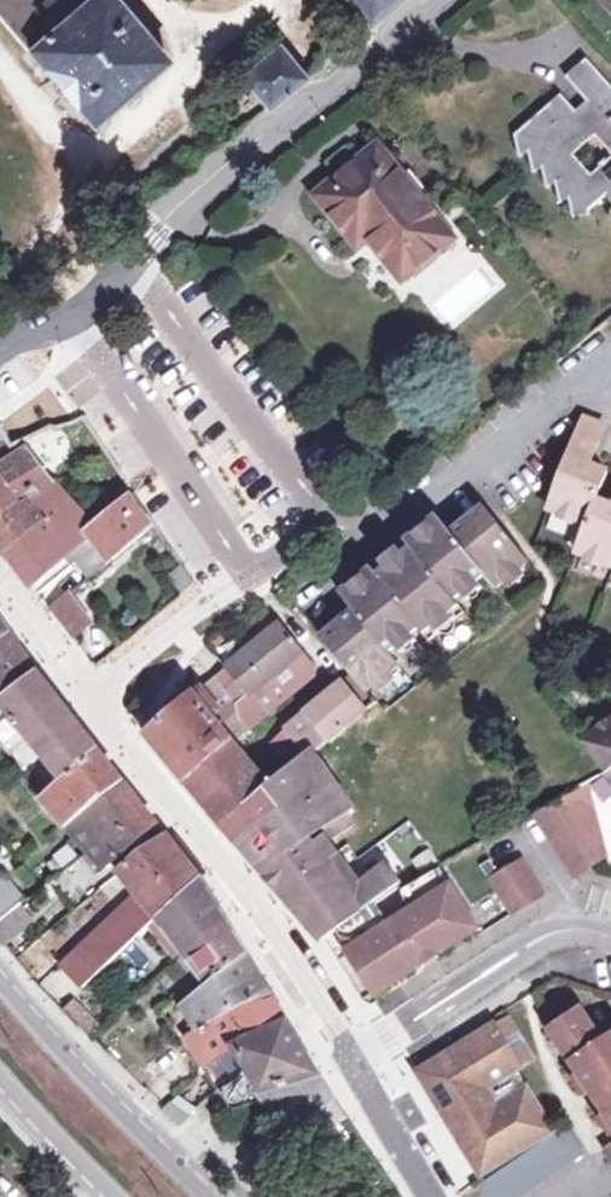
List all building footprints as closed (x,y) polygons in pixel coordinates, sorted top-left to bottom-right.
[(93,126),(167,61),(115,0),(82,0),(73,8),(67,0),(48,0),(39,7),(33,0),(0,0),(0,18),(93,126)] [(368,26),(399,0),(347,0),(368,26)] [(610,11),(610,0),(601,0),(610,11)] [(242,76),(268,108),(305,78),(278,45),(242,76)] [(586,61),(567,79),(589,101),(577,111),(561,95),(517,135),(522,155),(530,153),(534,171),(544,168),(548,186),(556,184),(561,200),(571,198),(574,216),(590,214),(589,211),(607,193),(610,197),(610,158),(592,176),(573,155),(595,135),(610,152),(610,88),(586,61)] [(456,238),(379,144),(317,196),(360,248),(369,239),(403,281),(456,238)] [(68,247),(58,255),(66,264),(76,256),(68,247)] [(198,284),(186,293),(195,305),(207,297),(198,284)] [(607,470),(590,463),(605,424),(583,416),(548,510),(586,525),(576,555),(610,568),(610,505),(596,500),(607,470)] [(109,561),(154,526),(134,496),(94,530),(25,450),(0,469),(0,544),(7,553),(33,587),(76,549),(90,537),(109,561)] [(439,516),(408,541),(413,548),(403,556),(395,552),(386,559),(387,569),(379,576),(374,569),(342,595),(360,617),(342,631),(337,624),(320,638),(365,692),(399,665),(389,653),(421,627),(431,639),(464,611),(455,600),(486,575),(495,587),(527,561),(482,506),(467,520),(473,526),(458,539),(439,516)] [(90,537),(76,549),(94,573),(109,561),(90,537)] [(181,566),(170,575),(182,594),(193,584),(181,566)] [(50,608),(74,639),(96,622),(71,591),(50,608)] [(2,704),(65,782),(45,799),(104,869),(158,826),(38,673),(37,674),(0,622),(0,705),(2,704)] [(349,815),(357,809),(329,768),(325,770),(313,754),(366,712),(344,684),(275,740),(295,768),(270,788),(235,744),(315,677),(316,671),(314,665),(280,623),(215,676),(238,705),(241,719),(235,725),(225,732),(215,719),(224,711),(203,686),(154,727),(149,737),(222,826),(283,896),(319,942),(335,931),(377,994),(478,927),(438,868),(404,887),(402,883),(404,882),(390,861),(361,883),(330,843),(357,825),(349,815)] [(225,732),(235,725),(224,711),(215,719),(225,732)] [(585,742),(607,772),(610,769),(610,722),(585,742)] [(536,812),(578,875),(610,856),(586,782),(536,812)] [(328,1105),(323,1097),(331,1093),(248,958),(202,881),(168,839),(142,855),(120,873),(139,896),(64,969),(84,990),(159,919),(209,983),(216,994),(203,1004),(200,1000),(189,1008),(203,1031),(185,1041),(221,1092),(223,1090),(238,1111),(267,1103),(283,1132),(284,1131),(287,1129),(328,1105)] [(58,858),(67,870),(80,860),(70,848),(58,858)] [(515,912),(547,893),(523,857),(492,877),(515,912)] [(1,919),(26,900),(6,875),(0,880),(0,917),(1,919)] [(0,924),(0,937),(4,941),(32,920),(21,907),(0,924)] [(73,1004),(66,1012),(74,1019),(81,1011),(73,1004)] [(610,1125),(610,1037),(604,1041),(583,1008),(549,1030),(602,1112),(610,1125)] [(81,1011),(74,1019),(91,1036),(90,1037),(93,1040),(102,1032),(81,1011)] [(416,1073),(442,1117),(513,1071),(534,1058),(508,1016),(416,1073)] [(461,1146),(480,1178),(552,1133),(513,1071),(442,1117),(461,1146)] [(328,1105),(287,1129),(298,1148),(343,1122),(332,1102),(336,1100),(331,1093),(323,1097),(328,1105)] [(172,1104),(163,1111),(181,1128),(192,1117),(172,1104)] [(602,1112),(587,1123),(610,1158),(610,1125),(602,1112)] [(568,1136),(562,1129),(478,1187),(485,1196),(521,1196),(582,1155),(568,1136)]
